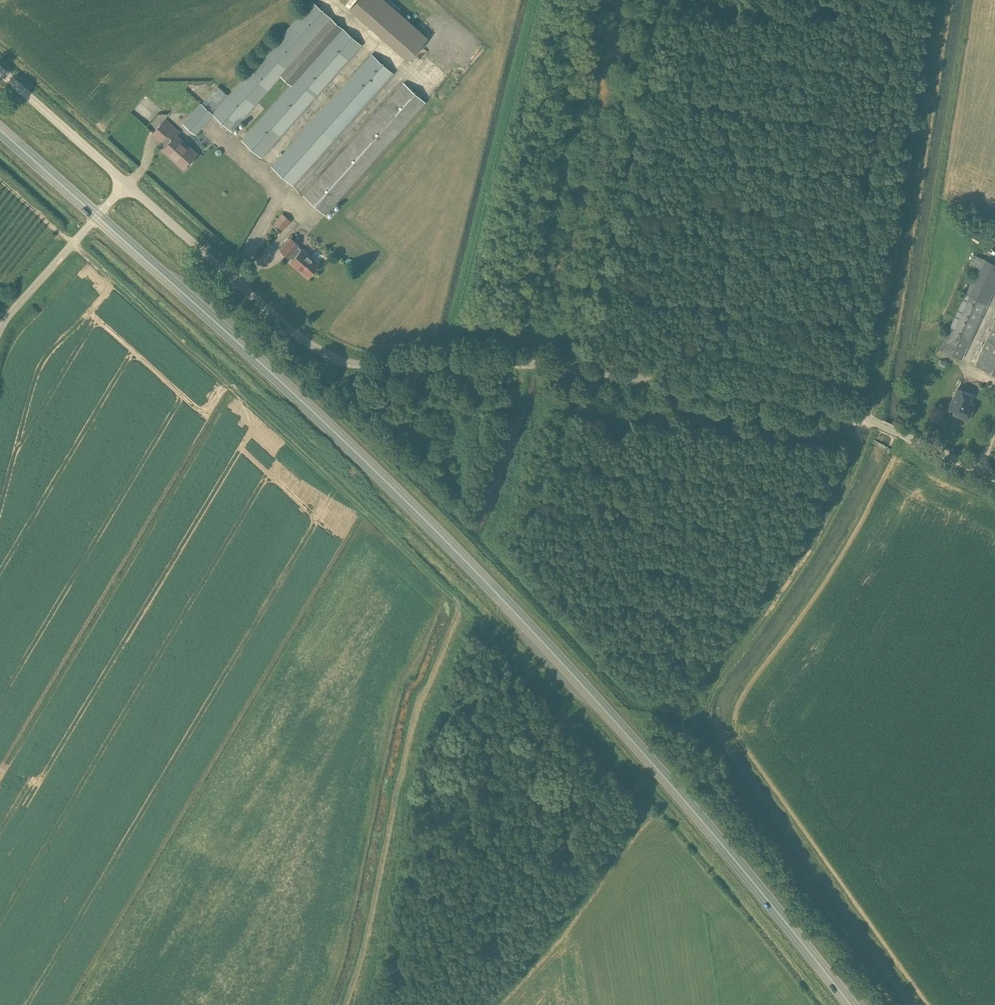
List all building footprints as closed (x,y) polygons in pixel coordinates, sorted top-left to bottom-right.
[(349,9),(408,61),(429,38),(386,0),(357,0),(349,9)] [(333,19),(314,2),(313,1),(212,113),(232,131),(283,74),(293,83),(242,140),(262,158),(362,45),(342,27),(333,19)] [(394,73),(372,53),(271,166),(294,186),(394,73)] [(426,102),(405,83),(304,195),(326,215),(426,102)] [(207,109),(201,103),(183,123),(189,129),(207,109)] [(180,132),(166,120),(154,132),(162,140),(168,133),(174,137),(165,147),(178,159),(177,160),(184,167),(196,153),(177,136),(180,132)] [(272,222),(282,230),(290,220),(281,212),(272,222)] [(299,244),(291,237),(281,249),(288,256),(289,255),(293,258),(291,260),(309,275),(319,263),(302,248),(298,245),(299,244)] [(973,254),(969,264),(977,267),(940,349),(962,359),(994,288),(994,264),(973,254)] [(974,365),(994,375),(994,320),(974,365)] [(973,395),(958,388),(949,407),(958,411),(956,415),(967,420),(974,404),(970,402),(973,395)]
